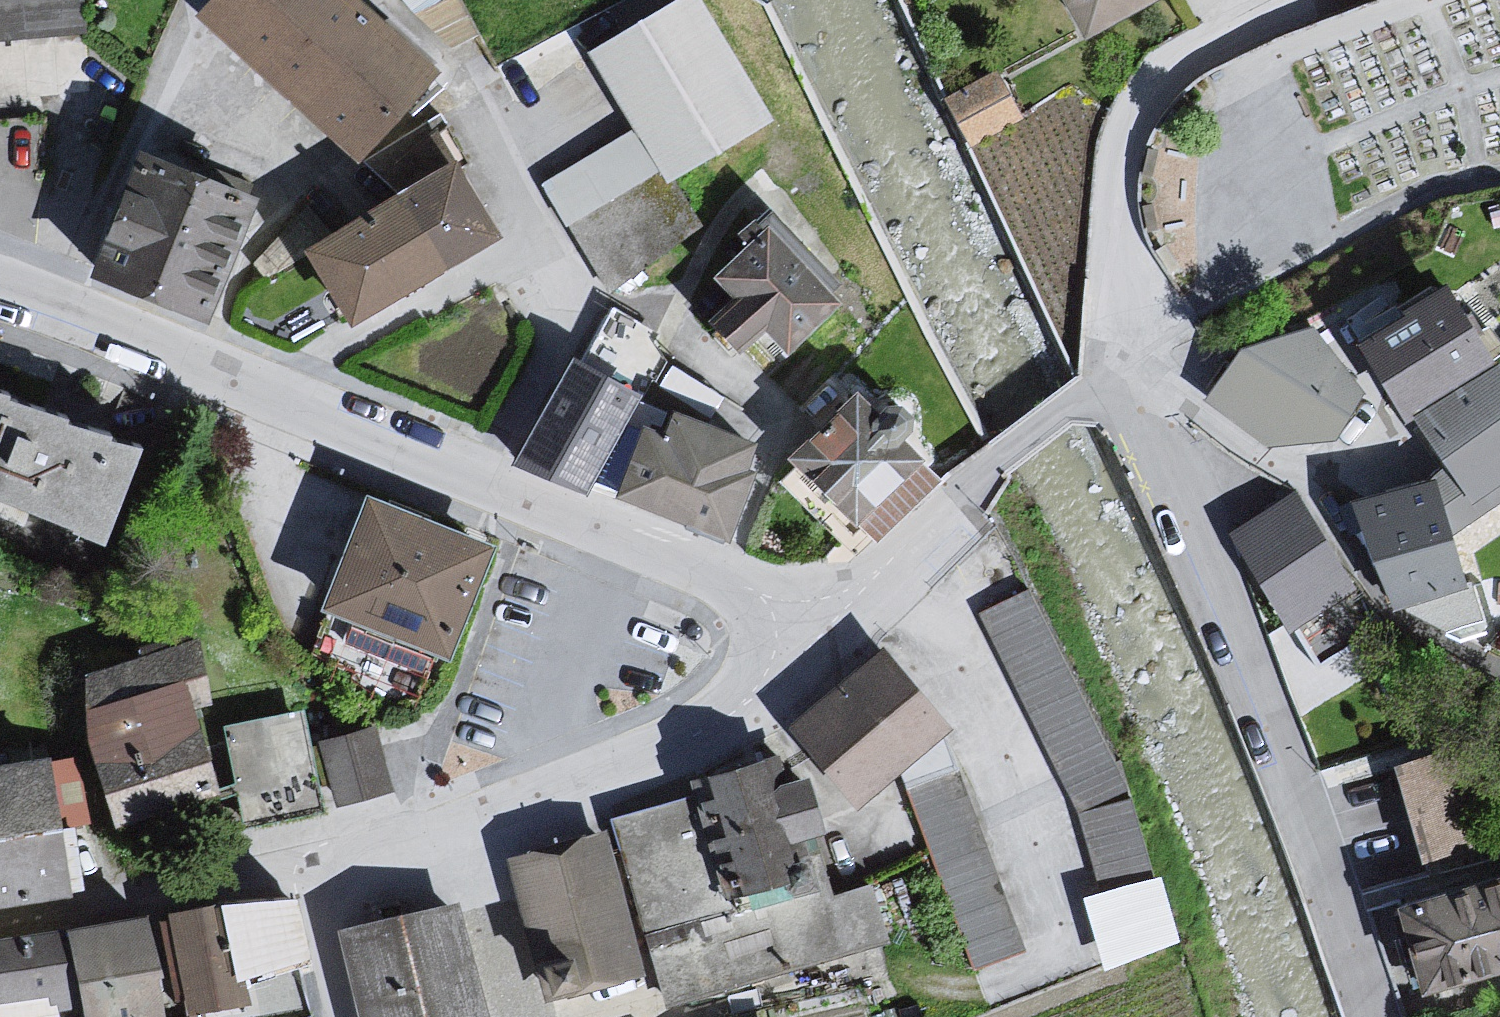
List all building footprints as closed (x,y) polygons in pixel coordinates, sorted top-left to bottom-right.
[(86,33),(84,0),(0,0),(0,40),(86,33)] [(202,10),(355,144),(426,64),(354,0),(211,0),(202,10)] [(704,0),(592,61),(638,136),(671,192),(713,173),(786,131),(704,0)] [(1099,53),(1181,0),(1069,0),(1099,53)] [(671,192),(638,136),(538,194),(606,298),(705,238),(671,192)] [(140,153),(95,270),(207,314),(252,197),(140,153)] [(450,163),(308,246),(348,314),(490,231),(450,163)] [(739,302),(710,326),(751,368),(770,347),(797,369),(862,326),(863,306),(779,230),(726,285),(739,302)] [(1357,347),(1439,472),(1422,488),(1449,537),(1499,507),(1499,366),(1451,295),(1357,347)] [(643,325),(610,315),(514,466),(596,495),(648,404),(607,382),(643,325)] [(1359,394),(1315,329),(1238,347),(1207,398),(1269,446),(1334,438),(1359,394)] [(97,534),(132,445),(0,393),(0,497),(97,534)] [(859,405),(787,464),(852,527),(885,549),(951,486),(927,449),(936,440),(912,421),(896,422),(859,405)] [(654,426),(628,500),(676,534),(740,549),(768,485),(759,479),(770,451),(678,417),(670,433),(654,426)] [(1422,488),(1354,509),(1386,572),(1388,617),(1459,606),(1449,537),(1422,488)] [(486,544),(370,499),(328,605),(444,650),(486,544)] [(1293,499),(1229,544),(1260,591),(1286,643),(1359,596),(1346,546),(1293,499)] [(1032,602),(984,625),(1079,815),(1097,900),(1150,888),(1137,810),(1124,776),(1032,602)] [(201,646),(85,681),(119,832),(222,805),(202,714),(220,708),(201,646)] [(884,647),(791,727),(858,804),(897,771),(966,961),(1023,940),(942,712),(884,647)] [(311,712),(223,727),(237,822),(327,810),(317,752),(311,712)] [(374,740),(317,752),(327,810),(389,795),(374,740)] [(1433,850),(1476,830),(1435,740),(1392,760),(1433,850)] [(783,784),(775,757),(695,781),(699,793),(608,820),(663,1005),(890,938),(873,881),(834,892),(801,779),(783,784)] [(0,767),(0,897),(62,889),(45,761),(0,767)] [(603,833),(511,858),(549,996),(641,970),(603,833)] [(1382,907),(1413,995),(1499,968),(1499,872),(1382,907)] [(313,962),(298,896),(218,907),(164,913),(184,1013),(248,1004),(242,979),(313,962)] [(347,935),(366,1016),(488,1016),(463,908),(347,935)] [(66,929),(87,1016),(165,1016),(146,911),(66,929)] [(0,936),(0,1015),(83,1005),(66,929),(0,936)]
